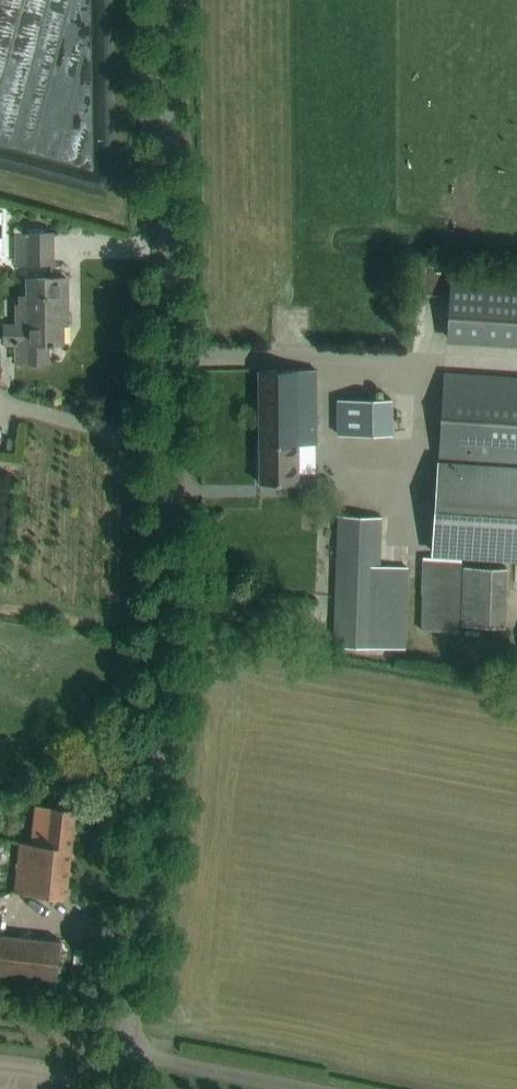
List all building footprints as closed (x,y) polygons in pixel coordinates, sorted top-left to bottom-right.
[(14,232),(15,252),(15,263),(53,262),(53,232),(14,232)] [(67,277),(53,278),(27,278),(27,295),(18,295),(19,304),(15,304),(15,325),(8,325),(8,342),(17,342),(17,362),(48,362),(48,343),(50,343),(50,345),(54,345),(54,343),(63,343),(62,323),(61,323),(61,312),(67,312),(67,277)] [(450,278),(447,336),(516,341),(516,282),(450,278)] [(317,443),(317,442),(316,369),(259,369),(260,482),(297,482),(297,443),(317,443)] [(444,373),(439,463),(516,468),(516,377),(444,373)] [(339,435),(392,435),(392,397),(339,398),(339,435)] [(439,463),(433,551),(516,556),(516,468),(439,463)] [(338,515),(334,646),(404,648),(406,566),(380,565),(381,516),(338,515)] [(422,630),(458,631),(461,557),(424,556),(422,630)] [(19,841),(14,892),(44,895),(66,897),(75,808),(53,806),(36,804),(32,842),(19,841)] [(39,939),(0,935),(0,993),(55,999),(61,941),(39,939)]
